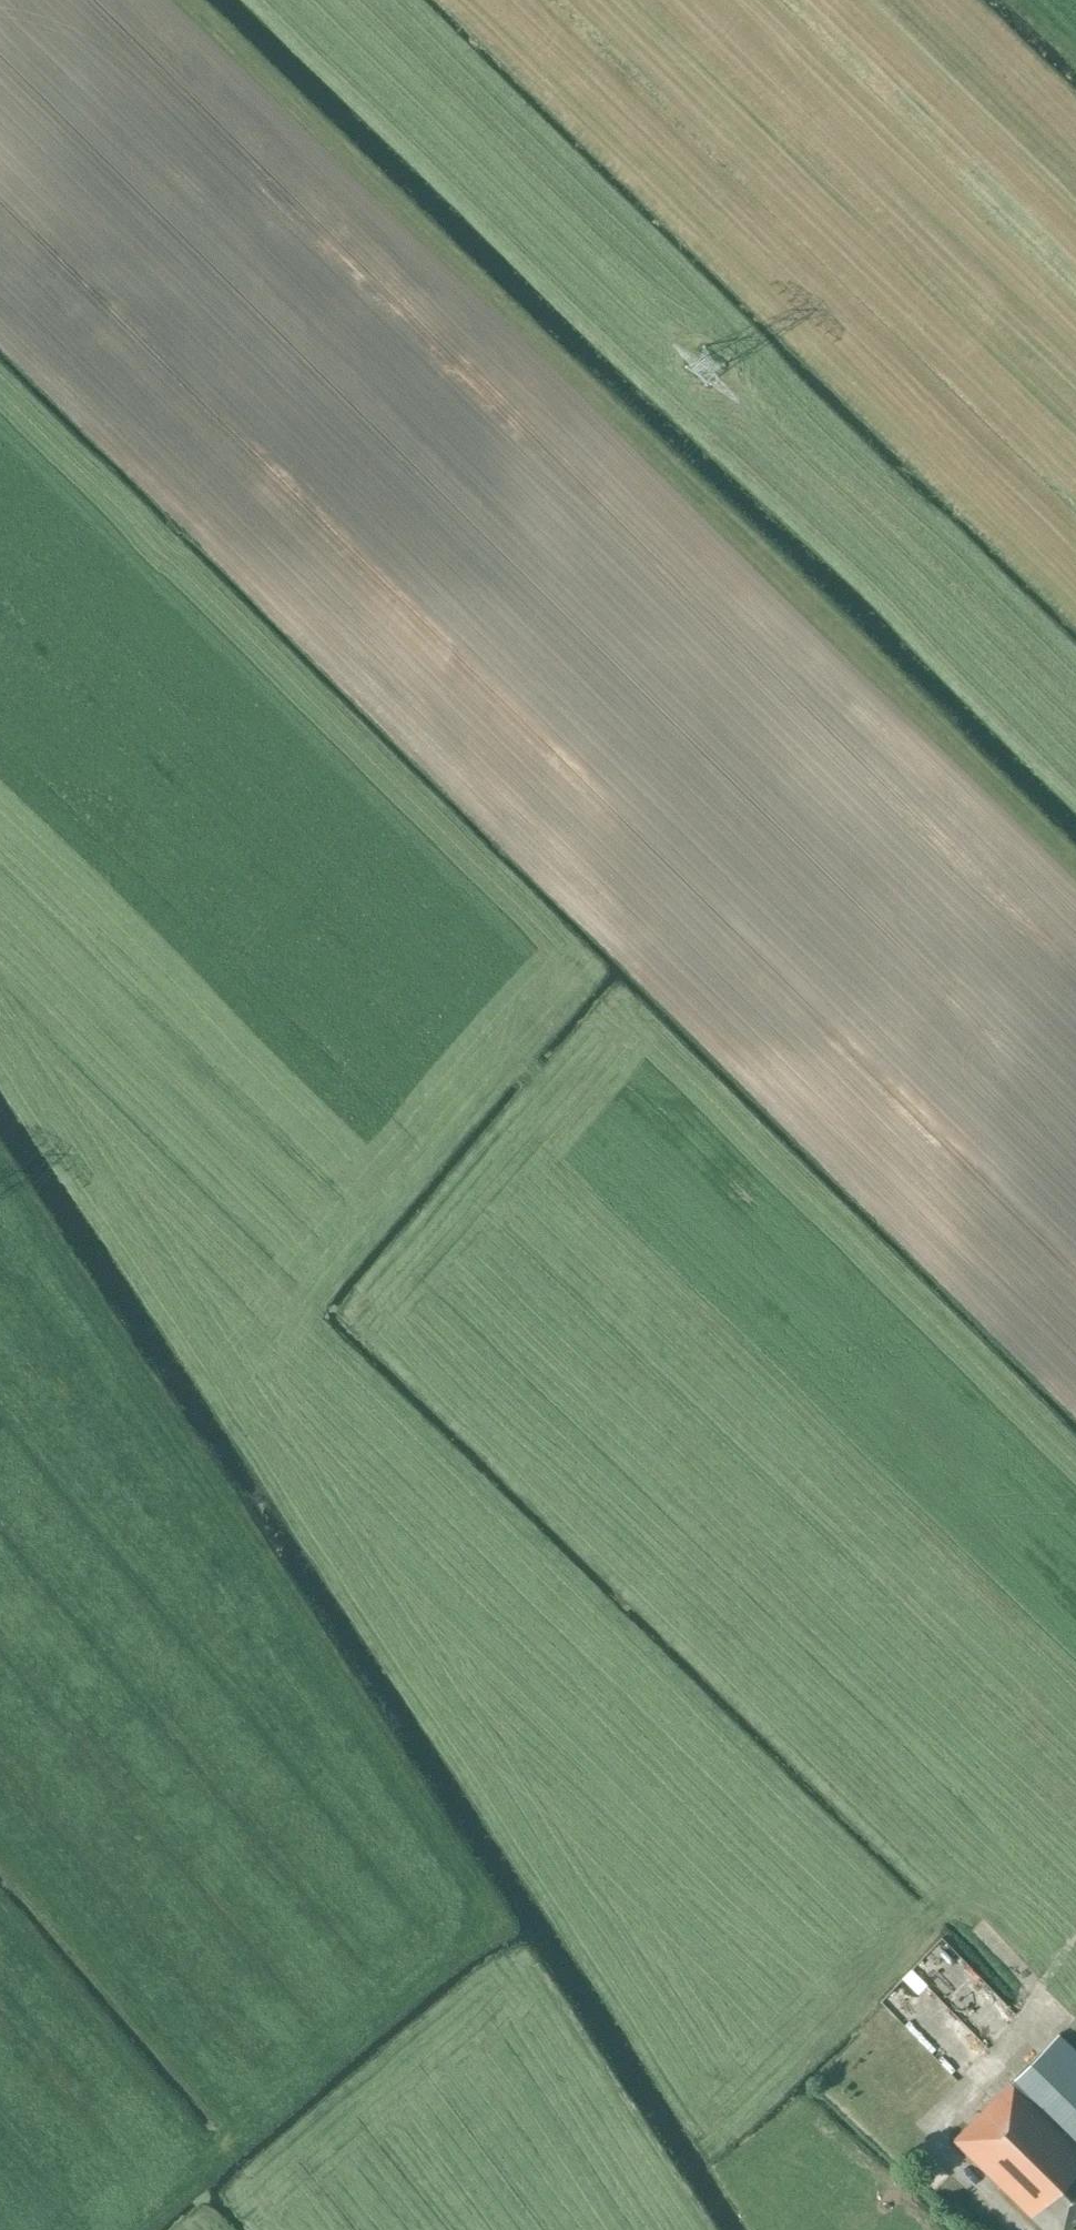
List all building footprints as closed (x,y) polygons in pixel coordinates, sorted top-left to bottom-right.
[(911,1965),(899,1975),(914,1994),(926,1984),(911,1965)] [(970,2053),(981,2042),(956,2016),(945,2027),(970,2053)] [(1059,2034),(954,2140),(1045,2229),(1066,2229),(1075,2220),(1075,2050),(1059,2034)]
